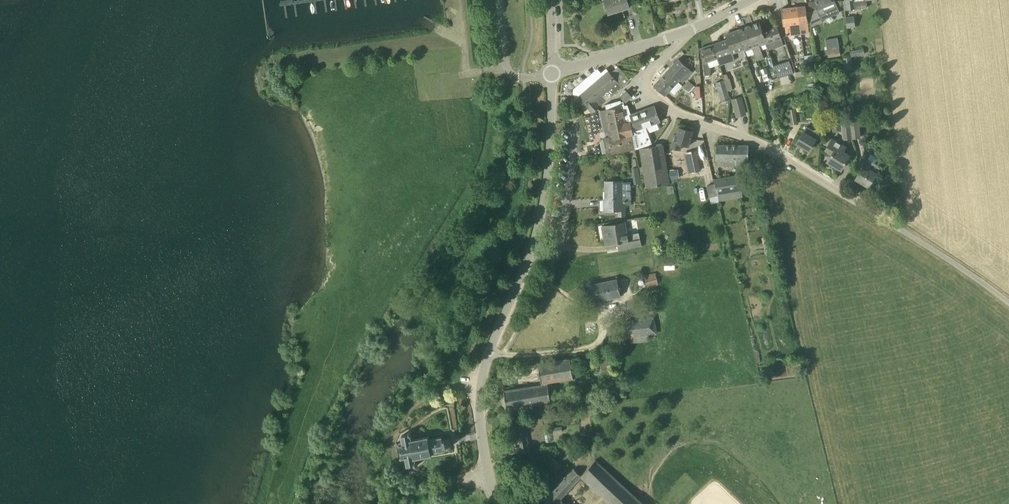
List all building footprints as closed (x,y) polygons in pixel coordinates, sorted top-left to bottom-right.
[(604,0),(608,14),(630,7),(627,0),(604,0)] [(834,0),(816,0),(819,9),(809,12),(810,27),(822,23),(821,21),(840,13),(834,0)] [(846,1),(845,1),(846,10),(855,9),(854,0),(846,0),(846,1)] [(808,18),(807,18),(806,6),(789,8),(791,20),(795,20),(794,18),(798,17),(802,17),(802,19),(808,18)] [(793,35),(791,20),(789,8),(781,9),(783,26),(785,26),(786,35),(793,35)] [(793,35),(800,34),(798,17),(794,18),(795,20),(791,20),(793,35)] [(808,23),(808,18),(802,19),(802,17),(798,17),(800,34),(809,33),(808,23)] [(847,28),(855,27),(854,17),(846,18),(847,28)] [(762,31),(763,31),(760,23),(752,25),(756,37),(763,34),(762,31)] [(749,39),(756,37),(752,25),(745,28),(748,38),(749,39)] [(777,26),(770,29),(763,31),(762,31),(763,34),(766,44),(767,43),(769,50),(776,47),(783,45),(781,39),(781,38),(777,26)] [(740,41),(748,38),(745,28),(737,30),(740,41)] [(744,50),(740,41),(737,30),(726,34),(728,39),(713,44),(718,59),(720,65),(735,60),(732,54),(744,50)] [(760,46),(766,44),(763,34),(756,37),(749,39),(752,49),(753,48),(755,56),(762,53),(760,46)] [(752,49),(749,39),(748,38),(740,41),(744,50),(744,51),(752,49)] [(708,62),(718,59),(713,44),(699,49),(704,63),(705,80),(711,80),(711,68),(710,68),(708,62)] [(840,56),(839,44),(827,45),(829,58),(840,56)] [(679,59),(654,86),(665,96),(690,69),(679,59)] [(774,66),(778,78),(794,73),(789,61),(774,66)] [(630,81),(618,67),(611,73),(608,71),(601,77),(596,70),(575,88),(580,95),(580,96),(580,99),(592,113),(622,88),(630,81)] [(689,80),(684,85),(689,90),(694,86),(689,80)] [(727,80),(724,81),(729,99),(732,98),(727,80)] [(722,101),(729,99),(724,81),(716,83),(722,101)] [(627,92),(621,96),(625,101),(631,96),(627,92)] [(741,98),(732,100),(737,116),(746,114),(741,98)] [(621,102),(621,100),(606,104),(607,109),(599,110),(604,132),(611,131),(612,136),(604,138),(608,155),(636,149),(636,148),(647,145),(652,144),(646,127),(636,130),(631,115),(628,105),(625,105),(624,101),(621,102)] [(653,107),(631,115),(636,130),(646,127),(660,121),(654,106),(653,107)] [(795,109),(788,110),(791,125),(797,124),(795,109)] [(858,121),(850,122),(852,138),(860,137),(858,121)] [(852,138),(850,122),(842,123),(844,139),(852,138)] [(803,131),(796,143),(809,150),(815,139),(818,141),(819,138),(818,129),(812,130),(806,126),(803,131)] [(693,131),(679,128),(677,135),(674,134),(671,148),(680,150),(681,144),(689,146),(693,131)] [(841,170),(850,155),(843,152),(846,147),(832,139),(826,150),(832,153),(827,162),(841,170)] [(650,147),(641,151),(640,151),(646,188),(670,184),(664,145),(650,147)] [(748,145),(747,145),(716,145),(716,165),(746,165),(746,160),(748,160),(748,145)] [(696,151),(687,153),(688,156),(686,156),(690,173),(700,171),(696,151)] [(880,167),(868,159),(864,166),(863,166),(855,179),(868,187),(876,174),(880,167)] [(743,197),(739,176),(739,174),(714,179),(715,184),(718,195),(719,202),(743,197)] [(610,213),(610,211),(619,210),(619,216),(625,216),(625,203),(631,203),(630,183),(622,183),(622,181),(606,181),(606,199),(603,199),(599,199),(599,213),(610,213)] [(710,197),(718,195),(715,184),(707,186),(710,197)] [(627,242),(628,249),(642,246),(641,239),(640,239),(639,232),(626,235),(624,222),(606,225),(610,245),(627,242)] [(774,252),(772,242),(763,244),(765,254),(774,252)] [(647,275),(644,276),(647,288),(649,287),(652,286),(658,285),(655,273),(647,275)] [(621,296),(618,279),(588,286),(591,302),(621,296)] [(631,344),(648,342),(647,336),(658,334),(656,324),(662,323),(661,315),(625,321),(628,339),(630,338),(631,344)] [(573,378),(570,359),(557,361),(538,364),(542,386),(504,392),(507,408),(551,402),(548,382),(573,378)] [(524,425),(515,427),(518,439),(512,440),(513,446),(506,447),(509,458),(531,453),(529,443),(528,443),(524,425)] [(412,435),(412,434),(412,433),(411,432),(410,432),(409,432),(408,432),(408,433),(408,434),(401,435),(403,444),(401,445),(397,442),(396,444),(400,446),(402,456),(399,460),(400,461),(403,457),(405,457),(407,466),(413,465),(414,466),(415,466),(416,466),(417,466),(417,465),(418,465),(418,464),(418,463),(417,463),(417,462),(416,462),(415,462),(415,458),(432,455),(432,452),(442,451),(444,451),(443,448),(451,446),(451,447),(452,446),(452,445),(450,439),(451,439),(450,438),(449,438),(442,439),(442,437),(429,439),(429,437),(411,440),(410,436),(411,436),(412,435)] [(580,476),(611,503),(643,503),(595,460),(581,475),(580,476)] [(581,475),(574,469),(563,481),(542,503),(564,503),(559,499),(580,476),(581,475)]
